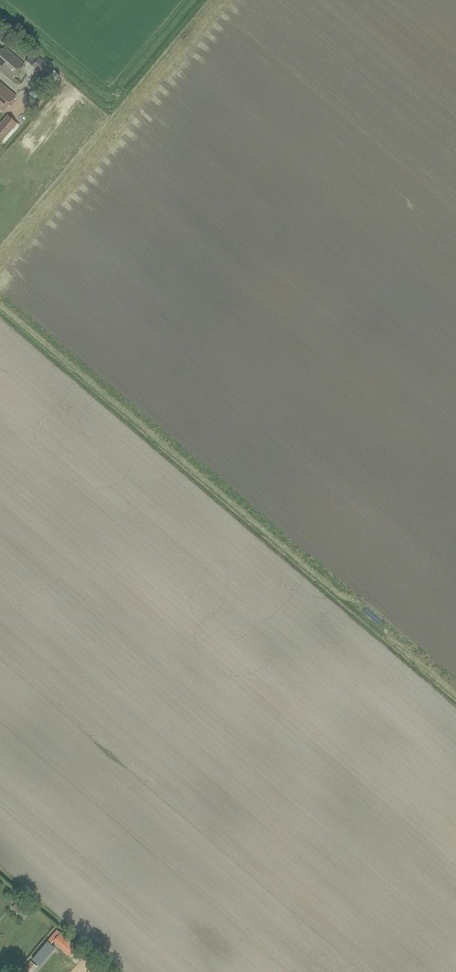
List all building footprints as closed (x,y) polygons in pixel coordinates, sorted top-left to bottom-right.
[(24,65),(5,48),(2,51),(0,49),(0,67),(12,78),(24,65)] [(59,76),(34,53),(27,61),(53,83),(59,76)] [(3,111),(16,96),(0,83),(0,108),(3,111)] [(0,125),(0,140),(2,142),(17,124),(8,116),(0,125)] [(13,907),(24,917),(33,906),(22,896),(13,907)] [(70,956),(77,949),(61,933),(54,941),(70,956)] [(22,971),(33,971),(37,965),(30,960),(22,971)]
